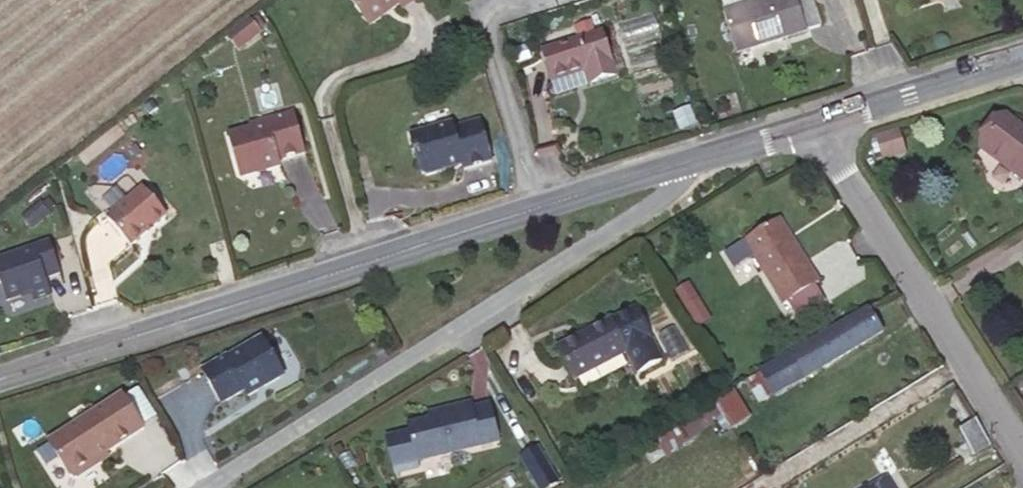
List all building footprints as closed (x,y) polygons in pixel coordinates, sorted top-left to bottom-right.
[(367,25),(375,25),(400,5),(402,8),(413,0),(349,0),(367,25)] [(807,31),(798,0),(722,0),(725,11),(723,11),(736,53),(807,31)] [(807,31),(822,27),(813,0),(798,0),(807,31)] [(253,39),(242,24),(222,40),(233,54),(253,39)] [(601,34),(544,52),(553,79),(586,69),(590,82),(614,75),(601,34)] [(277,161),(303,154),(292,115),(265,122),(266,126),(227,137),(238,174),(244,178),(279,168),(277,161)] [(1006,116),(982,148),(1022,180),(1022,129),(1006,116)] [(452,124),(411,136),(423,175),(428,178),(452,171),(451,168),(457,167),(458,170),(463,167),(465,171),(492,163),(480,122),(454,129),(452,124)] [(903,151),(897,130),(877,137),(883,157),(903,151)] [(106,221),(131,248),(165,217),(140,190),(106,221)] [(819,283),(779,220),(744,241),(754,256),(784,305),(789,303),(815,286),(819,283)] [(754,256),(744,241),(725,253),(735,269),(754,256)] [(0,274),(0,287),(15,312),(38,299),(42,307),(58,297),(49,283),(63,275),(47,247),(0,274)] [(815,286),(789,303),(797,317),(823,300),(815,286)] [(697,300),(684,308),(697,329),(710,321),(697,300)] [(610,320),(557,348),(575,380),(626,352),(638,373),(662,361),(634,309),(610,321),(610,320)] [(883,333),(870,309),(747,381),(759,403),(807,376),(808,377),(883,333)] [(224,359),(199,372),(217,406),(241,393),(244,399),(253,394),(252,392),(259,389),(260,391),(276,383),(278,376),(260,341),(225,360),(224,359)] [(921,407),(909,390),(888,404),(903,428),(921,407)] [(750,418),(733,391),(715,403),(731,429),(750,418)] [(119,395),(45,441),(66,475),(72,476),(89,466),(91,460),(102,453),(140,429),(119,395)] [(439,418),(431,420),(409,425),(418,461),(499,441),(490,404),(472,409),(471,404),(437,412),(439,418)] [(429,414),(431,420),(439,418),(437,412),(429,414)] [(988,446),(975,422),(962,430),(975,454),(988,446)] [(851,441),(846,431),(833,438),(838,447),(851,441)] [(551,469),(538,447),(521,457),(534,479),(551,469)] [(102,453),(91,460),(89,466),(104,457),(102,453)] [(774,475),(755,486),(757,487),(777,487),(780,486),(774,475)] [(872,487),(892,487),(887,480),(872,487)]
